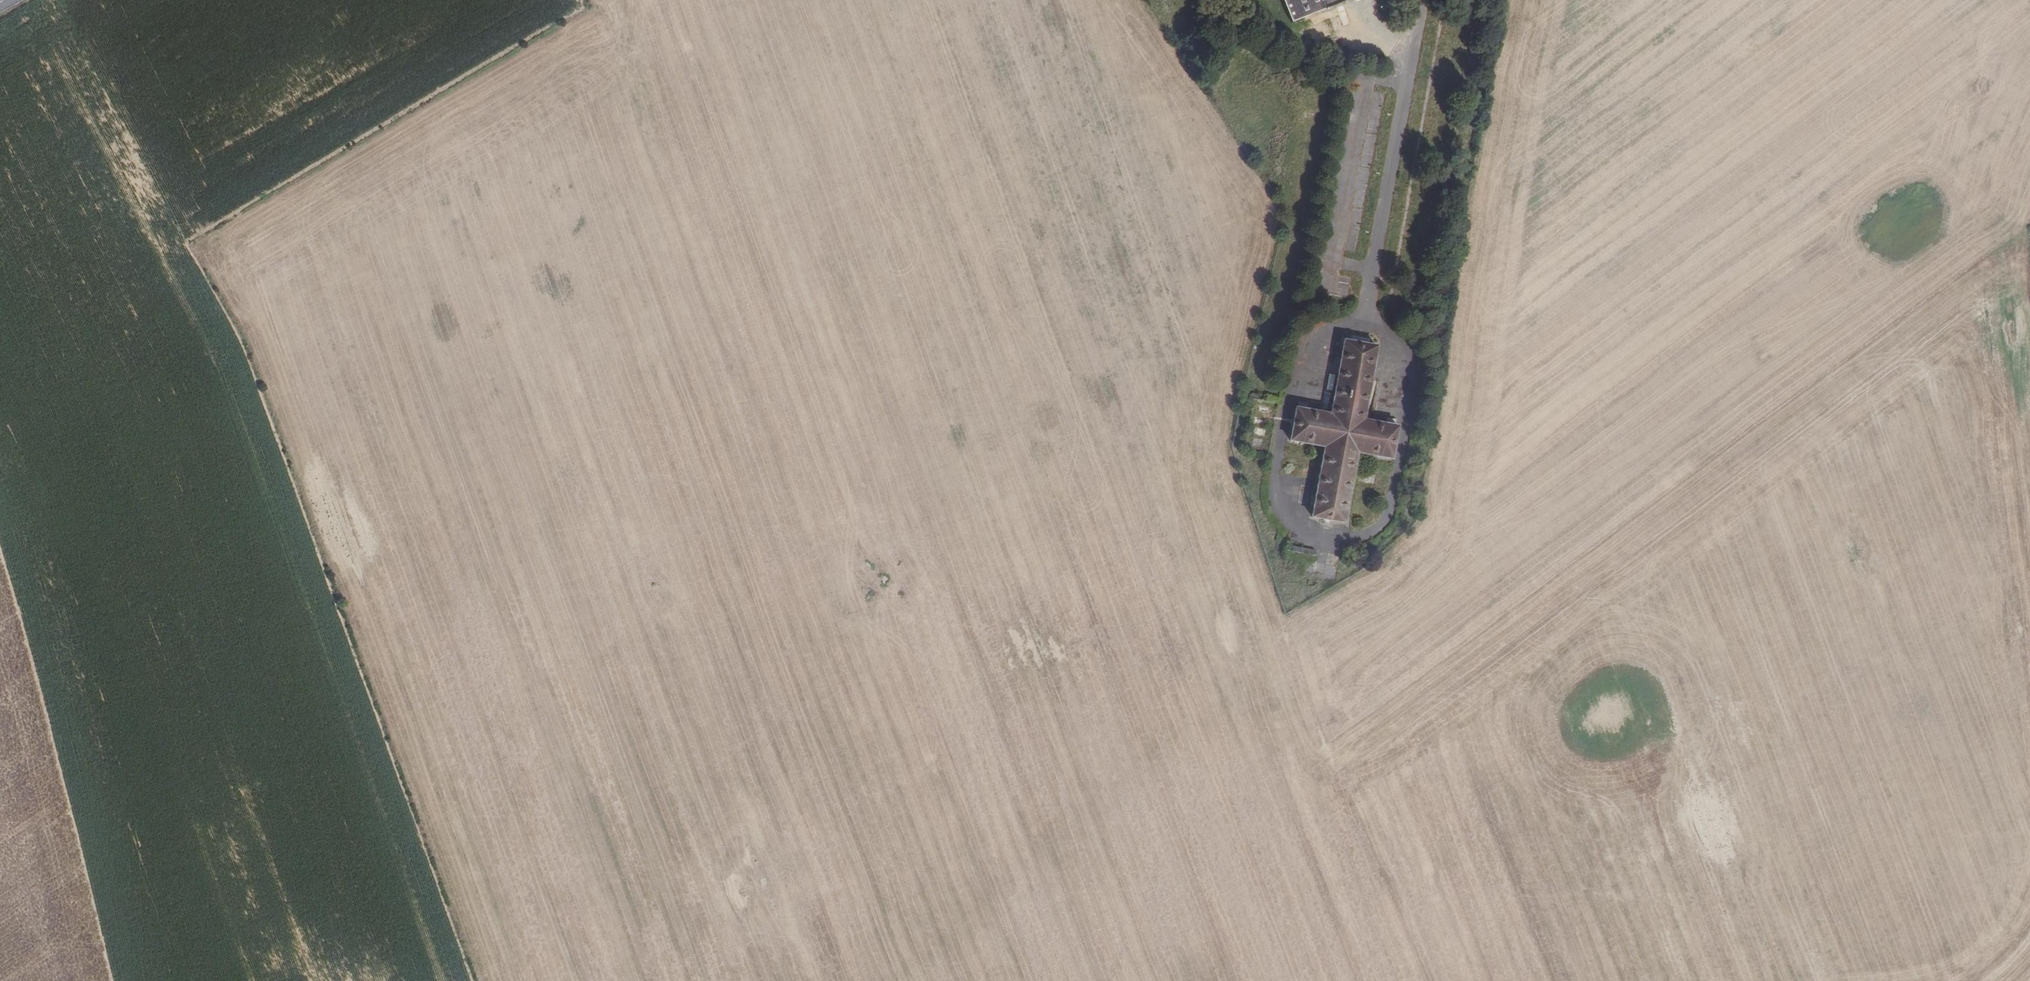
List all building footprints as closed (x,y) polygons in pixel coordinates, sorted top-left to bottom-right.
[(1291,22),(1348,0),(1282,0),(1291,22)] [(1289,442),(1323,448),(1310,518),(1344,524),(1357,454),(1392,461),(1398,426),(1363,420),(1377,346),(1343,340),(1329,414),(1295,407),(1289,442)] [(1252,425),(1256,426),(1253,435),(1262,437),(1267,420),(1255,417),(1252,425)] [(1252,447),(1260,448),(1262,440),(1253,438),(1252,447)]
